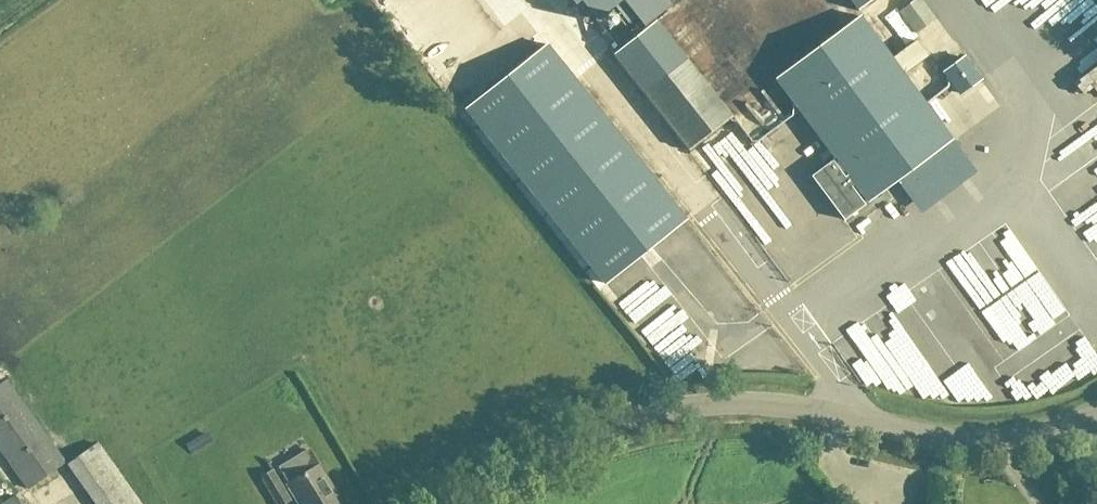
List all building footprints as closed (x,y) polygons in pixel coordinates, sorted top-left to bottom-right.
[(856,8),(867,0),(849,0),(856,8)] [(920,0),(916,0),(899,12),(915,34),(934,20),(920,0)] [(1082,0),(1033,0),(1038,11),(1044,11),(1045,33),(1027,59),(1044,71),(1048,122),(1092,100),(1096,103),(1096,29),(1082,0)] [(852,189),(855,187),(866,202),(951,140),(860,17),(775,79),(848,178),(845,180),(833,163),(811,179),(843,221),(864,205),(852,189)] [(915,44),(893,60),(905,76),(927,60),(915,44)] [(604,285),(685,220),(546,46),(465,110),(604,285)] [(960,95),(979,82),(962,59),(943,72),(960,95)] [(1096,146),(1096,129),(1067,145),(1074,158),(1096,146)] [(1045,161),(1028,189),(1044,199),(1062,171),(1045,161)] [(1084,187),(1071,164),(1062,169),(1089,216),(1095,212),(1096,216),(1096,179),(1084,187)] [(969,187),(976,200),(989,192),(982,179),(969,187)] [(1013,341),(1067,308),(1019,228),(1002,239),(1016,263),(1008,268),(993,242),(985,247),(1005,282),(999,286),(977,249),(939,271),(987,350),(1010,336),(1013,341)] [(1088,250),(1096,267),(1096,245),(1088,250)] [(964,330),(957,335),(925,284),(917,289),(934,316),(924,322),(956,375),(976,363),(971,353),(976,350),(964,330)] [(683,340),(678,321),(658,326),(672,378),(701,370),(692,337),(683,340)] [(1073,349),(1088,380),(1096,375),(1096,338),(1073,349)] [(1063,394),(1073,387),(1058,363),(1048,370),(1063,394)] [(1065,372),(1075,388),(1088,380),(1078,364),(1065,372)] [(992,375),(981,380),(992,409),(1020,398),(1014,382),(997,389),(992,375)] [(67,463),(7,381),(0,385),(0,454),(27,491),(67,463)] [(318,466),(286,485),(294,499),(297,497),(301,503),(340,503),(318,466)] [(291,502),(272,471),(260,478),(275,503),(287,503),(291,502)]
